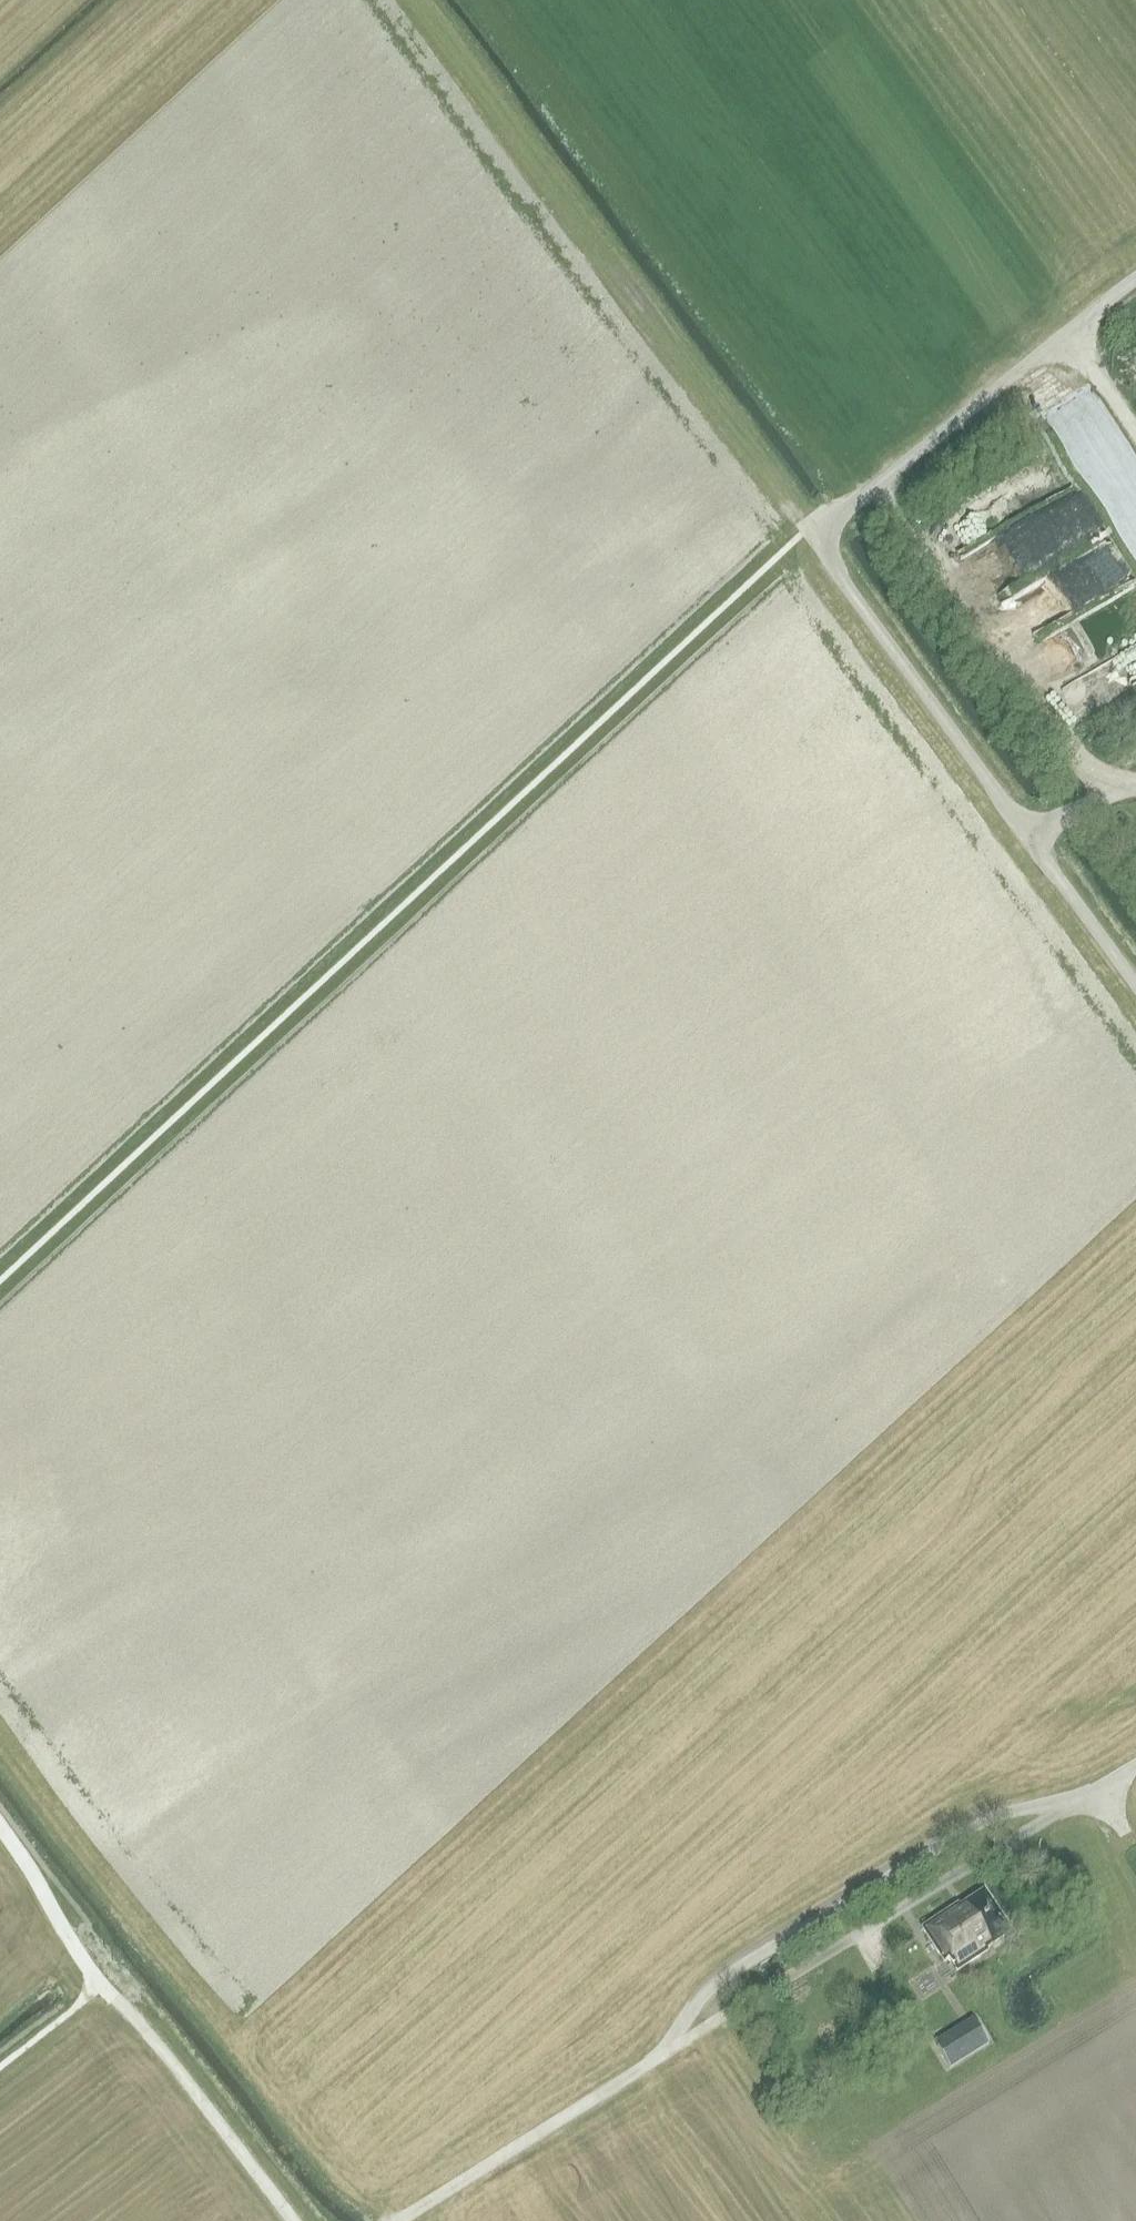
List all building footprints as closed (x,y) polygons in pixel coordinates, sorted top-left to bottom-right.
[(1010,1931),(983,1890),(959,1905),(958,1903),(921,1926),(944,1963),(954,1968),(986,1947),(1010,1931)] [(783,1957),(771,1965),(775,1972),(788,1964),(783,1957)] [(949,2068),(988,2043),(972,2018),(933,2042),(949,2068)]
